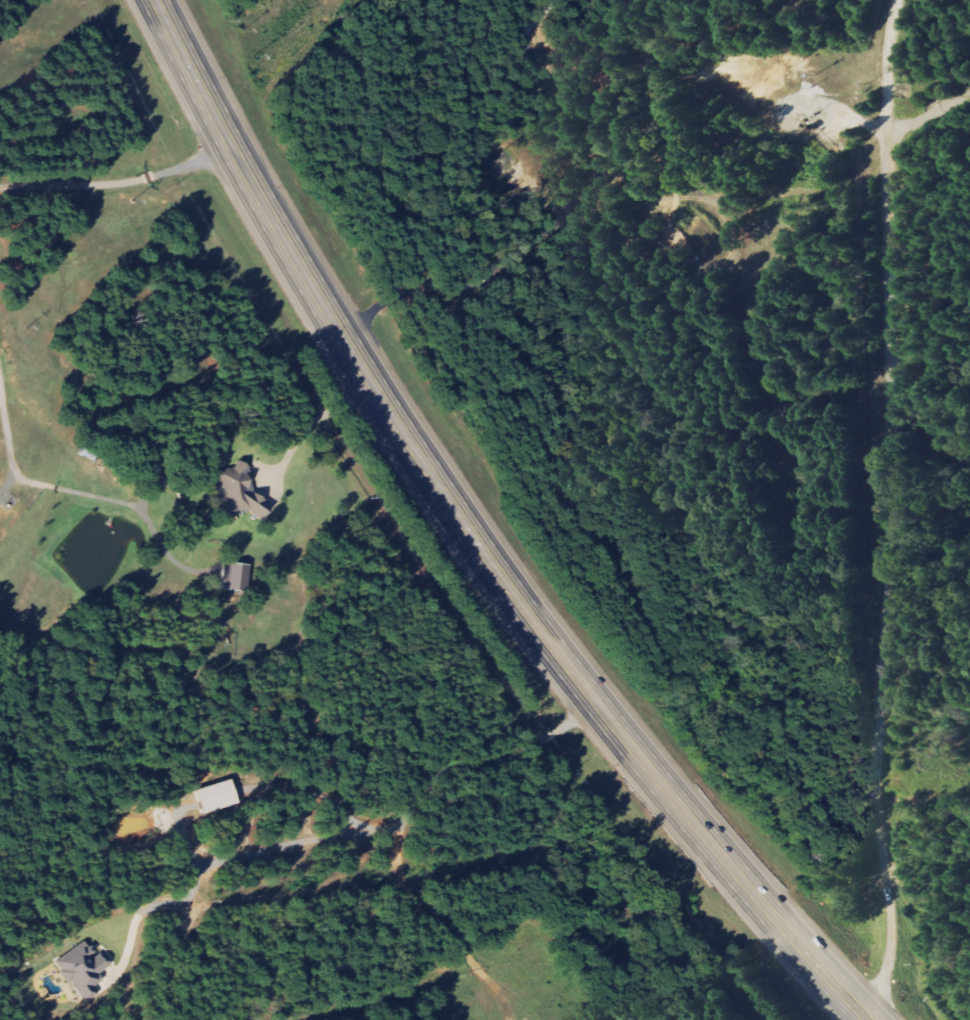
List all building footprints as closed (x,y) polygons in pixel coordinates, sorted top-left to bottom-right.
[(222,519),(272,513),(270,495),(255,497),(251,465),(234,467),(236,476),(216,478),(222,519)] [(251,591),(252,565),(227,563),(226,590),(251,591)] [(208,814),(242,803),(235,779),(200,790),(208,814)] [(59,961),(71,984),(75,982),(86,1003),(101,995),(97,986),(106,981),(102,973),(113,966),(106,952),(100,955),(93,942),(59,961)]
